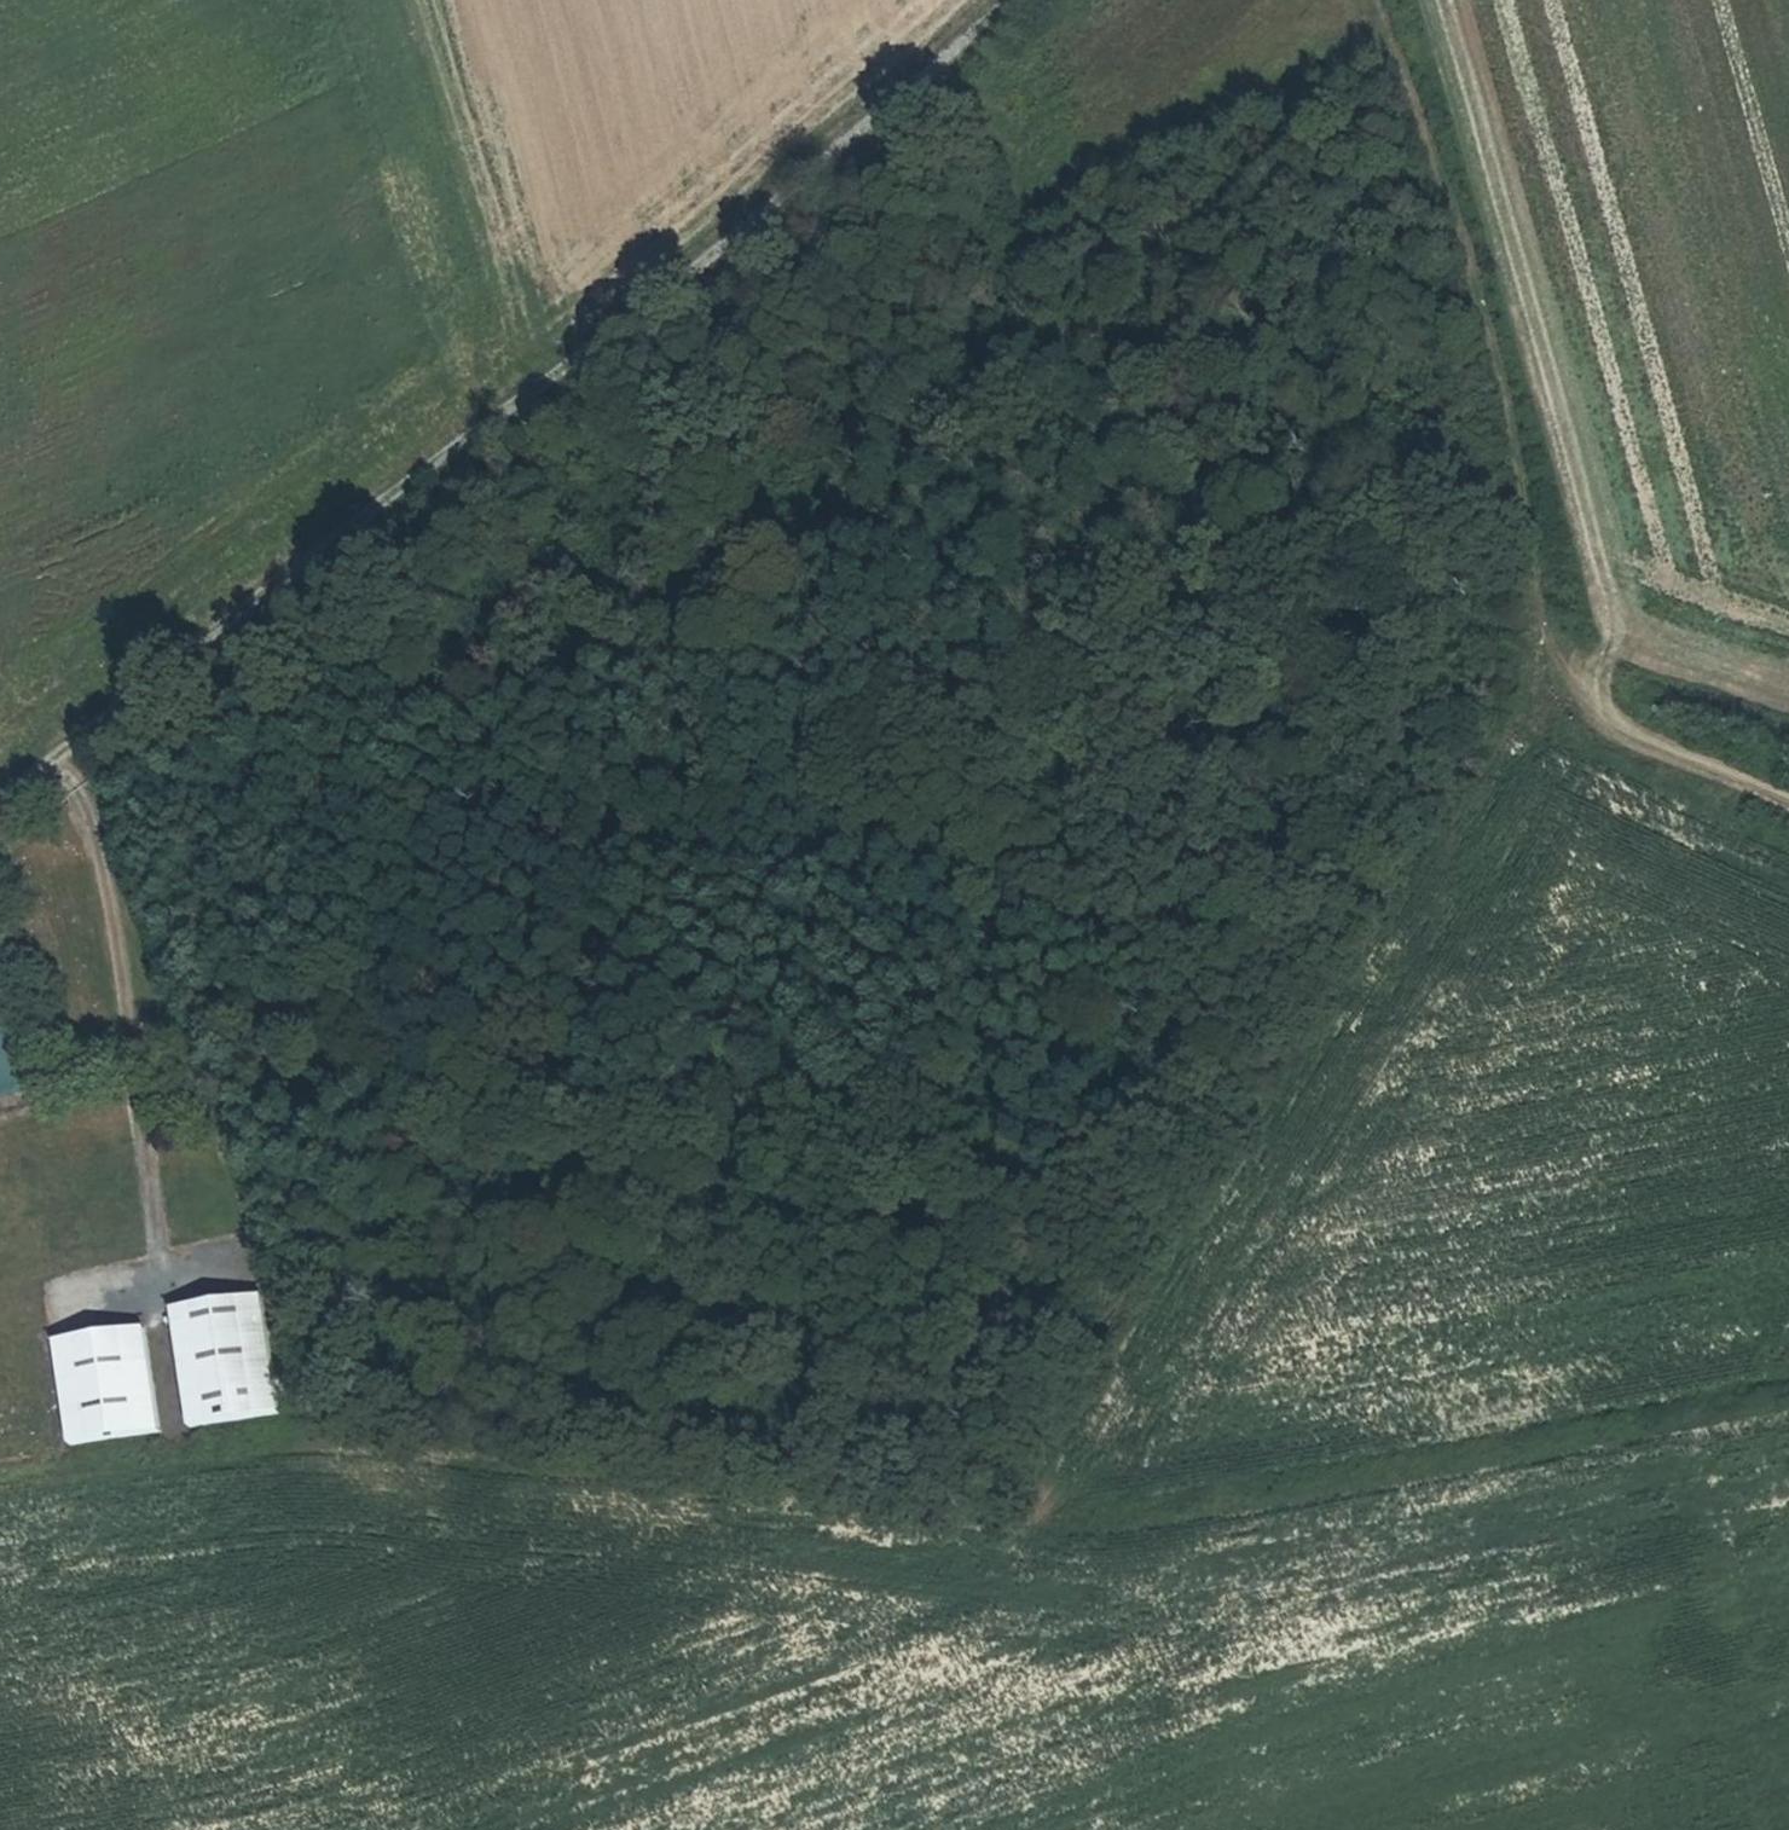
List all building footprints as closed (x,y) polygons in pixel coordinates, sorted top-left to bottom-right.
[(25,1081),(9,1027),(0,1030),(0,1089),(25,1081)] [(253,1294),(171,1305),(186,1425),(268,1414),(253,1294)] [(136,1325),(54,1336),(68,1444),(150,1434),(136,1325)]
